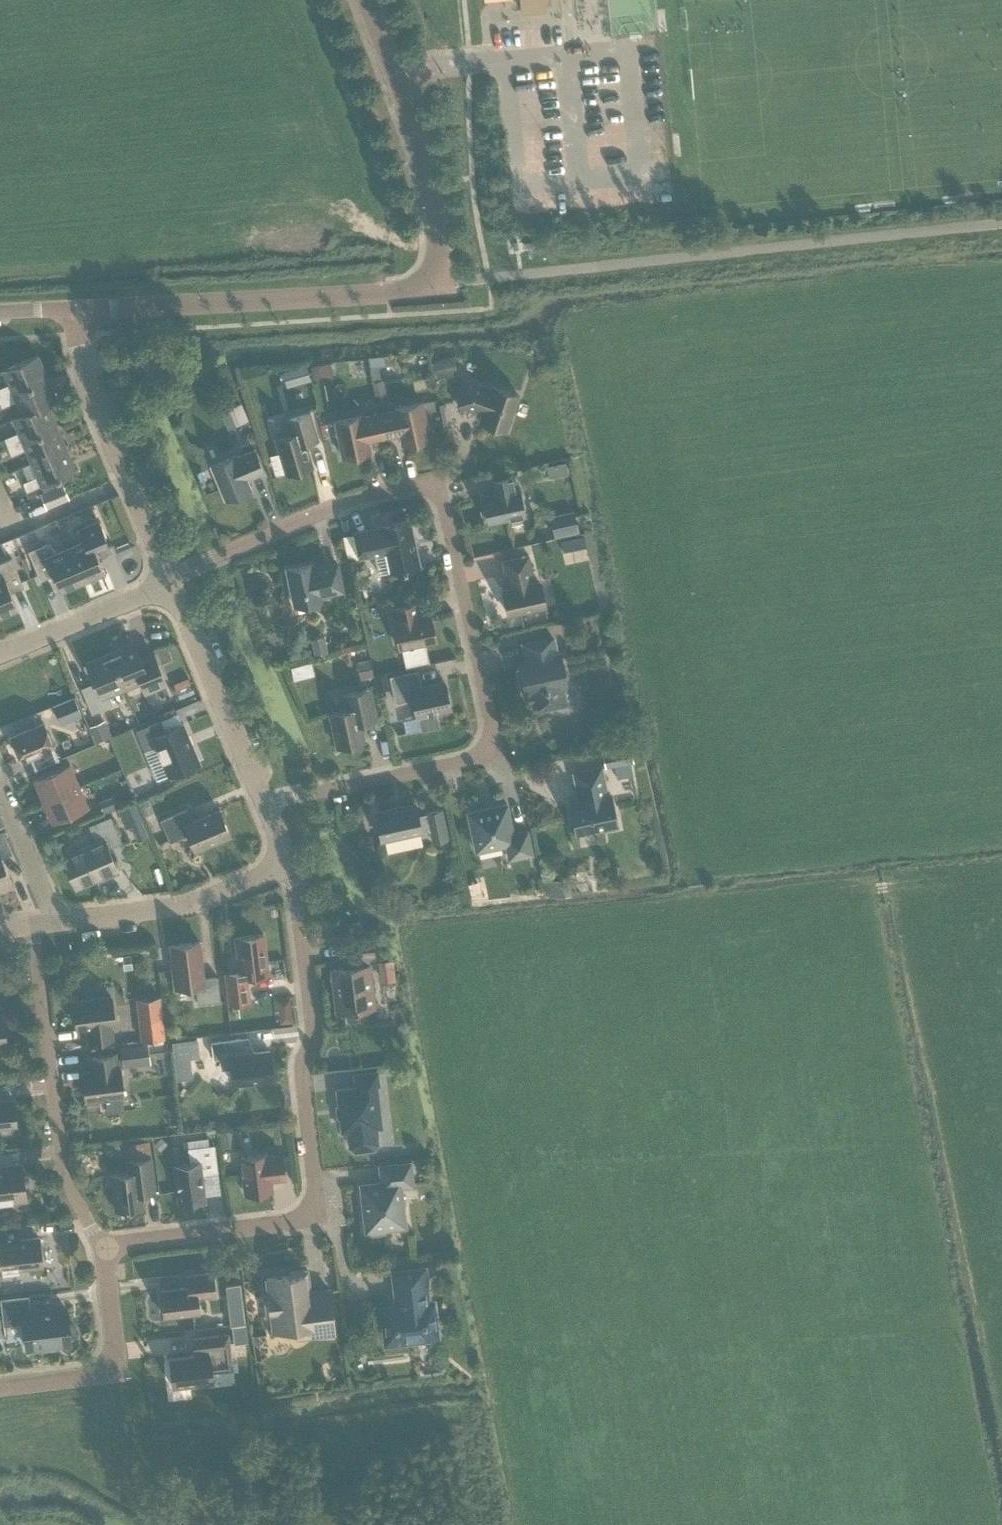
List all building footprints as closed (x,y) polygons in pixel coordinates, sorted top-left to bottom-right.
[(520,9),(545,7),(544,0),(519,0),(520,9)] [(47,378),(38,355),(2,370),(8,384),(0,388),(0,398),(47,378)] [(455,374),(452,355),(432,359),(435,378),(455,374)] [(331,362),(311,367),(313,378),(333,373),(331,362)] [(299,368),(302,382),(311,380),(307,366),(299,368)] [(47,378),(0,398),(0,403),(2,407),(15,401),(21,414),(47,404),(57,400),(47,378)] [(491,388),(466,380),(457,405),(482,414),(479,421),(506,430),(518,396),(491,386),(491,388)] [(383,381),(373,383),(377,402),(388,400),(383,381)] [(394,411),(378,414),(384,438),(400,435),(402,445),(429,439),(421,402),(394,408),(394,411)] [(4,438),(8,447),(57,426),(47,404),(21,414),(12,418),(18,432),(4,438)] [(221,412),(227,426),(239,421),(241,424),(248,421),(241,404),(221,412)] [(290,434),(275,439),(285,474),(312,466),(305,443),(318,439),(309,411),(286,418),(290,434)] [(384,438),(378,414),(362,418),(362,415),(334,421),(342,457),(370,452),(367,442),(384,438)] [(57,426),(8,447),(11,455),(25,449),(31,463),(66,448),(57,426)] [(76,471),(66,448),(31,463),(36,477),(23,482),(26,491),(40,485),(76,471)] [(247,480),(263,473),(254,450),(237,457),(236,455),(210,466),(225,500),(251,489),(247,480)] [(474,457),(475,467),(495,464),(494,454),(474,457)] [(516,488),(513,475),(489,480),(492,494),(482,496),(488,523),(524,515),(518,488),(516,488)] [(68,498),(62,483),(39,492),(45,508),(68,498)] [(577,531),(573,510),(548,516),(553,537),(577,531)] [(419,566),(409,519),(380,525),(380,527),(354,533),(359,557),(374,554),(379,574),(419,566)] [(68,548),(83,584),(104,575),(95,553),(108,547),(98,522),(76,531),(81,543),(68,548)] [(27,533),(15,538),(19,548),(31,542),(27,533)] [(345,562),(357,559),(351,535),(339,538),(345,562)] [(576,549),(574,537),(561,540),(564,551),(576,549)] [(61,593),(83,584),(68,548),(55,554),(50,542),(28,552),(38,577),(51,571),(61,593)] [(508,589),(503,590),(508,615),(545,608),(539,582),(534,583),(528,555),(502,561),(508,589)] [(18,611),(8,590),(22,584),(11,559),(0,563),(0,619),(18,611)] [(342,591),(337,564),(313,569),(312,564),(287,569),(294,606),(320,600),(319,596),(342,591)] [(393,621),(399,649),(435,641),(430,614),(419,616),(417,603),(392,608),(395,621),(393,621)] [(379,619),(377,608),(362,611),(364,622),(379,619)] [(514,633),(494,634),(495,650),(515,648),(514,633)] [(326,651),(323,636),(310,639),(313,654),(326,651)] [(556,655),(553,638),(523,644),(527,662),(519,663),(525,693),(531,692),(535,709),(560,704),(564,699),(561,685),(566,684),(560,654),(556,655)] [(110,653),(124,688),(140,682),(144,692),(165,683),(155,658),(142,663),(134,643),(110,653)] [(108,695),(124,688),(110,653),(86,663),(94,683),(81,688),(91,714),(113,705),(108,695)] [(370,659),(357,662),(361,678),(373,675),(370,659)] [(450,709),(444,682),(421,687),(417,671),(390,677),(396,703),(412,699),(416,717),(417,716),(421,730),(440,726),(436,712),(450,709)] [(385,673),(375,676),(378,690),(388,688),(385,673)] [(188,678),(174,684),(177,690),(191,684),(188,678)] [(329,713),(337,747),(364,741),(358,713),(370,711),(366,689),(344,694),(347,709),(329,713)] [(372,696),(373,716),(403,715),(403,704),(388,704),(388,695),(372,696)] [(81,716),(74,698),(63,702),(70,721),(81,716)] [(110,735),(104,719),(88,726),(95,741),(110,735)] [(168,775),(199,762),(183,724),(165,731),(160,720),(136,731),(144,751),(155,746),(168,775)] [(20,761),(54,748),(43,723),(10,737),(20,761)] [(633,761),(629,744),(601,750),(604,767),(633,761)] [(33,780),(42,802),(79,786),(69,764),(33,780)] [(607,794),(601,766),(573,772),(580,802),(570,804),(576,834),(595,829),(596,832),(617,827),(609,793),(607,794)] [(79,786),(42,802),(52,824),(88,808),(79,786)] [(117,807),(112,795),(98,802),(103,813),(117,807)] [(418,816),(415,803),(375,812),(381,840),(421,832),(421,831),(430,829),(432,841),(447,838),(440,809),(426,812),(427,814),(418,816)] [(507,804),(468,813),(476,852),(506,845),(509,859),(532,854),(527,831),(513,834),(507,804)] [(138,824),(132,805),(119,810),(126,829),(138,824)] [(194,850),(229,835),(219,810),(192,822),(187,809),(160,820),(169,842),(188,834),(194,850)] [(108,848),(121,842),(110,816),(88,825),(95,842),(65,855),(78,886),(117,869),(108,848)] [(12,885),(1,858),(11,853),(2,831),(0,832),(0,889),(12,885)] [(268,974),(263,934),(235,937),(239,972),(225,974),(229,1004),(249,1001),(246,976),(268,974)] [(372,940),(344,943),(347,968),(331,970),(336,1012),(375,1007),(369,956),(374,955),(372,940)] [(204,978),(199,942),(170,945),(173,968),(172,968),(174,988),(195,985),(197,1004),(220,1001),(217,977),(204,978)] [(394,959),(378,961),(381,982),(396,980),(394,959)] [(164,1037),(159,995),(135,998),(140,1040),(164,1037)] [(74,1001),(77,1029),(87,1028),(88,1041),(113,1038),(111,1025),(114,1025),(111,997),(74,1001)] [(290,998),(278,1000),(279,1011),(291,1010),(290,998)] [(273,1080),(269,1051),(243,1054),(241,1038),(210,1042),(212,1059),(218,1058),(220,1070),(230,1068),(233,1085),(273,1080)] [(167,1058),(165,1042),(146,1044),(146,1042),(120,1046),(122,1066),(150,1063),(149,1060),(167,1058)] [(54,1055),(54,1065),(72,1064),(71,1055),(54,1055)] [(91,1058),(92,1071),(83,1072),(86,1100),(105,1098),(107,1112),(123,1110),(121,1096),(123,1096),(119,1068),(117,1068),(115,1055),(91,1058)] [(165,1062),(166,1085),(182,1085),(181,1061),(165,1062)] [(379,1085),(377,1072),(354,1075),(355,1087),(336,1090),(341,1132),(347,1131),(349,1146),(355,1151),(373,1149),(377,1143),(375,1127),(381,1127),(376,1085),(379,1085)] [(0,1101),(0,1128),(16,1126),(13,1099),(0,1101)] [(236,1146),(234,1130),(219,1132),(221,1148),(236,1146)] [(153,1182),(150,1158),(148,1140),(125,1143),(126,1161),(128,1172),(110,1175),(114,1209),(142,1206),(140,1183),(153,1182)] [(217,1173),(214,1145),(188,1148),(190,1165),(174,1167),(178,1202),(204,1198),(201,1175),(217,1173)] [(271,1180),(284,1178),(281,1154),(268,1156),(267,1153),(239,1157),(244,1193),(272,1190),(271,1180)] [(386,1229),(405,1227),(401,1187),(413,1185),(410,1162),(379,1166),(381,1182),(360,1185),(366,1232),(370,1231),(372,1234),(384,1233),(386,1229)] [(25,1199),(21,1165),(0,1167),(0,1202),(25,1199)] [(20,1240),(18,1225),(0,1227),(0,1262),(1,1271),(42,1266),(38,1238),(20,1240)] [(432,1303),(429,1304),(424,1268),(392,1272),(395,1294),(397,1294),(398,1307),(388,1309),(388,1310),(390,1310),(392,1321),(387,1321),(387,1322),(390,1322),(393,1342),(424,1338),(426,1353),(422,1353),(426,1382),(442,1380),(438,1351),(434,1352),(434,1347),(432,1337),(436,1337),(432,1303)] [(306,1295),(303,1270),(289,1272),(289,1276),(266,1279),(273,1330),(301,1327),(302,1337),(333,1333),(328,1293),(306,1295)] [(214,1286),(212,1273),(186,1276),(187,1287),(161,1291),(164,1317),(199,1313),(196,1288),(214,1286)] [(241,1309),(240,1294),(226,1296),(227,1310),(241,1309)] [(70,1343),(65,1309),(30,1313),(28,1295),(0,1298),(0,1300),(3,1325),(23,1323),(26,1348),(70,1343)] [(241,1325),(233,1326),(234,1338),(242,1337),(241,1325)] [(228,1334),(217,1335),(192,1338),(194,1356),(169,1359),(172,1387),(213,1383),(211,1372),(232,1369),(228,1334)]
